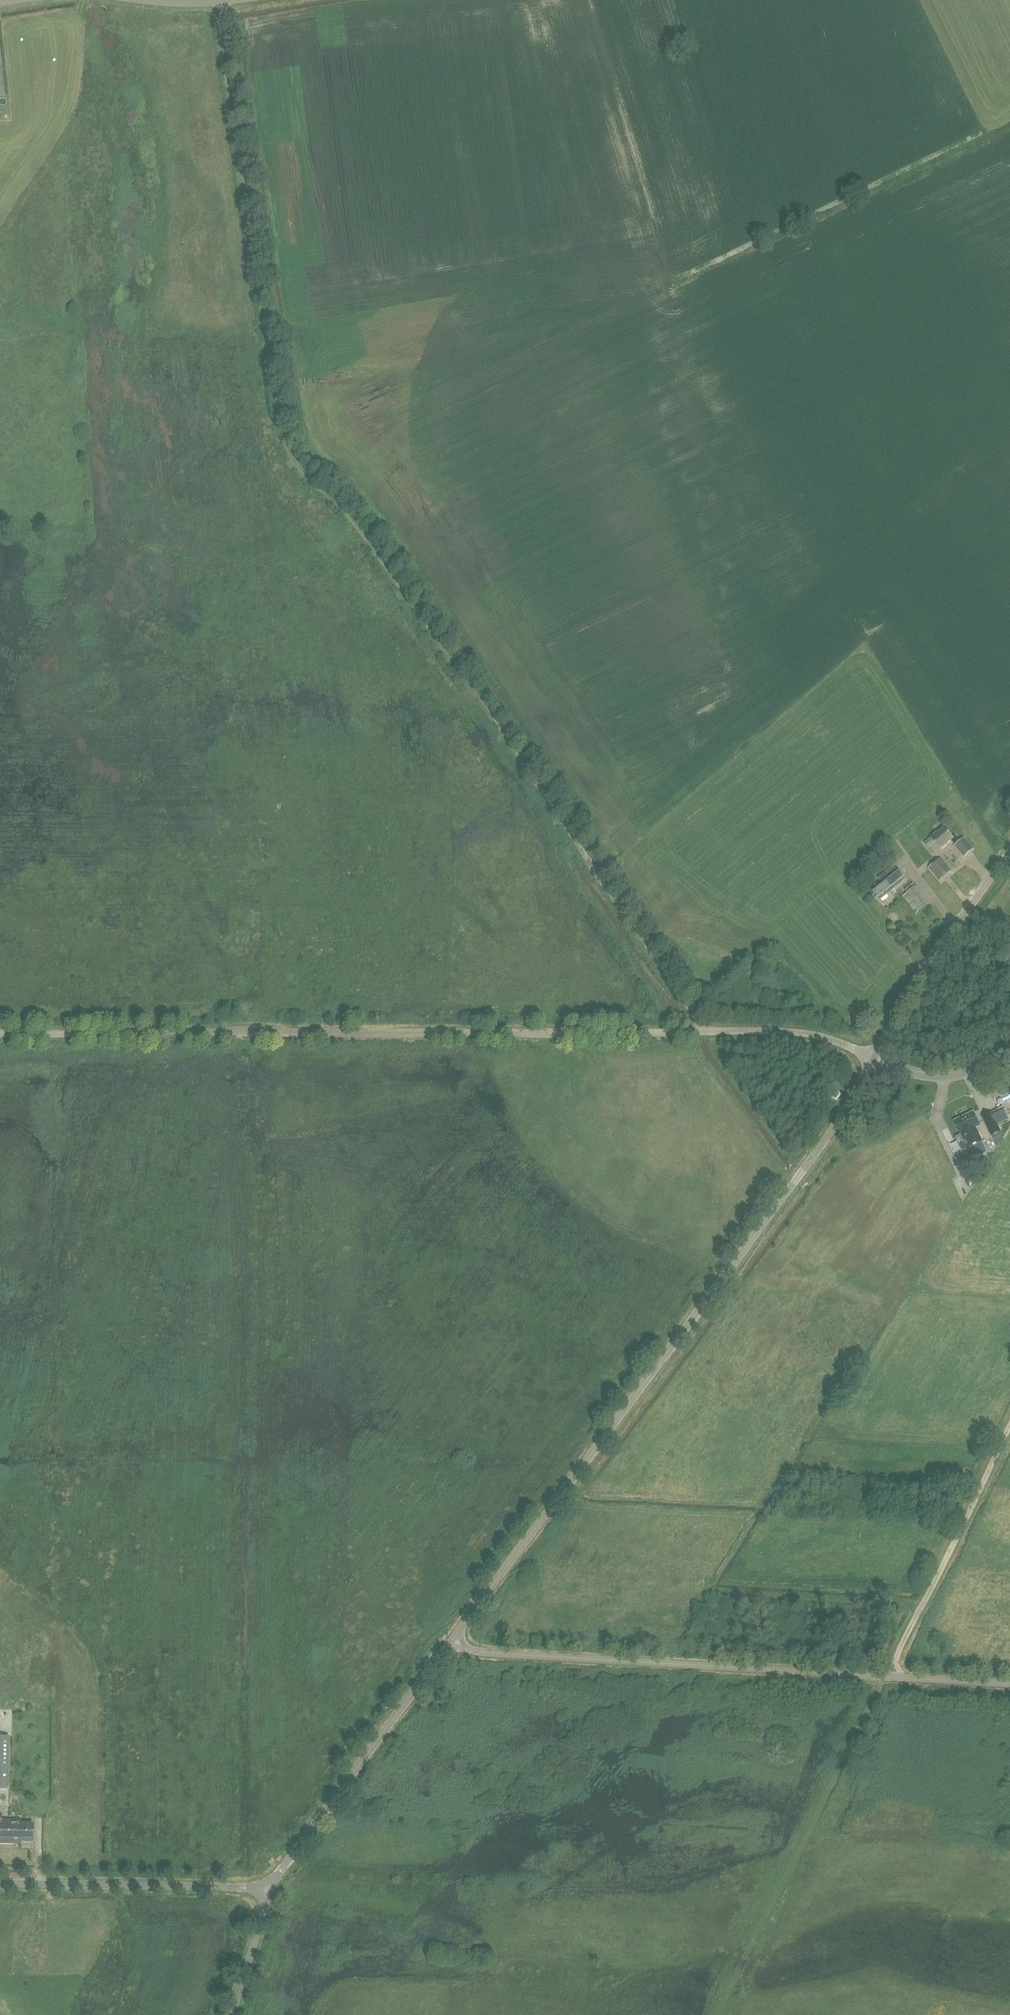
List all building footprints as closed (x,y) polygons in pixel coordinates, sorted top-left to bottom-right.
[(964,838),(961,841),(956,835),(953,837),(945,828),(938,834),(937,833),(925,843),(929,848),(935,843),(941,849),(951,840),(956,846),(955,846),(964,857),(973,849),(964,838)] [(952,871),(941,857),(928,868),(939,881),(952,871)] [(880,900),(905,880),(897,870),(893,866),(878,878),(882,882),(872,890),(880,900)] [(917,913),(930,903),(917,886),(904,895),(917,913)] [(1003,1108),(992,1113),(997,1124),(1008,1119),(1003,1108)] [(965,1150),(971,1161),(989,1152),(983,1141),(983,1142),(976,1127),(980,1125),(973,1112),(955,1121),(961,1134),(962,1134),(969,1149),(965,1150)] [(992,1135),(1000,1131),(997,1124),(992,1113),(983,1117),(992,1135)] [(995,1136),(985,1139),(990,1152),(999,1149),(995,1136)] [(9,1737),(0,1736),(0,1789),(8,1789),(9,1737)] [(33,1824),(9,1823),(10,1818),(1,1818),(1,1811),(0,1811),(0,1825),(0,1840),(0,1842),(14,1842),(14,1840),(33,1841),(33,1824)]
